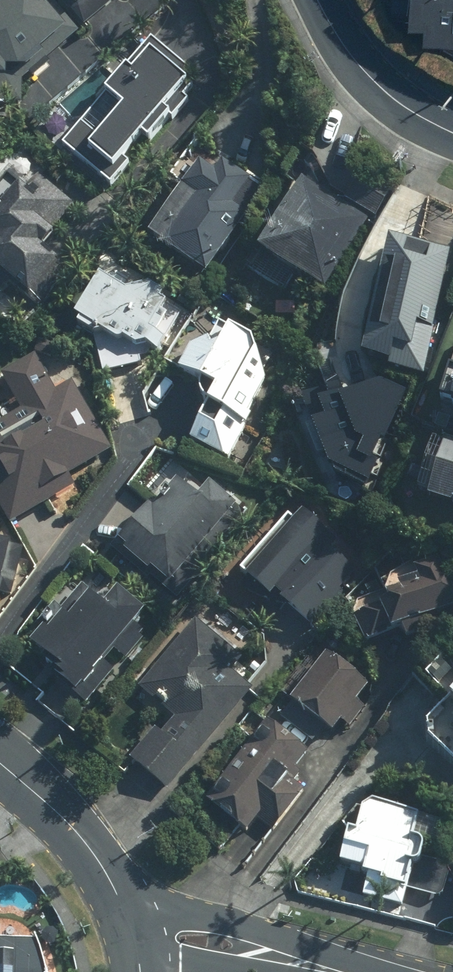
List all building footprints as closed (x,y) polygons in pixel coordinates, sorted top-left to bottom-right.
[(18,104),(26,78),(76,35),(45,0),(0,0),(0,104),(18,104)] [(87,29),(118,0),(59,0),(87,29)] [(427,20),(425,38),(452,41),(452,0),(414,0),(412,19),(427,20)] [(193,74),(151,41),(63,150),(104,183),(138,141),(146,146),(190,91),(184,85),(193,74)] [(148,241),(206,278),(263,191),(220,163),(212,175),(198,166),(148,241)] [(368,221),(299,181),(253,259),(322,300),(368,221)] [(25,298),(54,263),(36,248),(71,207),(44,185),(31,200),(17,188),(0,208),(0,277),(25,298)] [(446,251),(385,240),(363,363),(423,374),(446,251)] [(127,299),(97,282),(76,321),(139,355),(159,316),(155,314),(161,301),(145,291),(127,299)] [(177,375),(212,397),(191,445),(225,461),(265,384),(253,344),(218,326),(207,347),(188,351),(177,375)] [(34,358),(2,377),(22,412),(0,424),(0,511),(9,526),(74,489),(66,475),(109,451),(71,385),(55,394),(34,358)] [(442,373),(434,402),(452,407),(452,376),(442,373)] [(295,395),(325,469),(363,484),(405,382),(385,374),(348,389),(342,375),(295,395)] [(442,440),(426,495),(452,503),(452,444),(442,440)] [(170,481),(113,547),(173,598),(244,516),(210,487),(196,503),(170,481)] [(276,611),(279,607),(308,631),(335,598),(308,575),(334,544),(299,515),(242,582),(276,611)] [(23,551),(0,546),(0,595),(13,598),(23,551)] [(364,645),(452,607),(452,583),(450,576),(443,579),(434,559),(410,569),(414,578),(396,586),(398,590),(380,598),(383,605),(352,618),(364,645)] [(29,628),(37,635),(24,650),(86,702),(143,636),(132,626),(140,617),(114,595),(104,606),(79,585),(59,608),(52,602),(29,628)] [(166,791),(251,693),(228,674),(242,658),(197,619),(138,688),(169,715),(130,759),(166,791)] [(349,729),(364,709),(355,703),(366,689),(322,656),(286,703),(329,736),(340,722),(349,729)] [(445,700),(452,706),(452,689),(445,700)] [(304,753),(264,724),(203,806),(243,835),(255,818),(273,831),(302,791),(285,779),(304,753)] [(378,879),(376,885),(402,890),(417,818),(366,807),(358,812),(353,838),(342,836),(336,865),(353,868),(352,874),(378,879)] [(37,947),(0,947),(0,971),(36,971),(37,947)]
